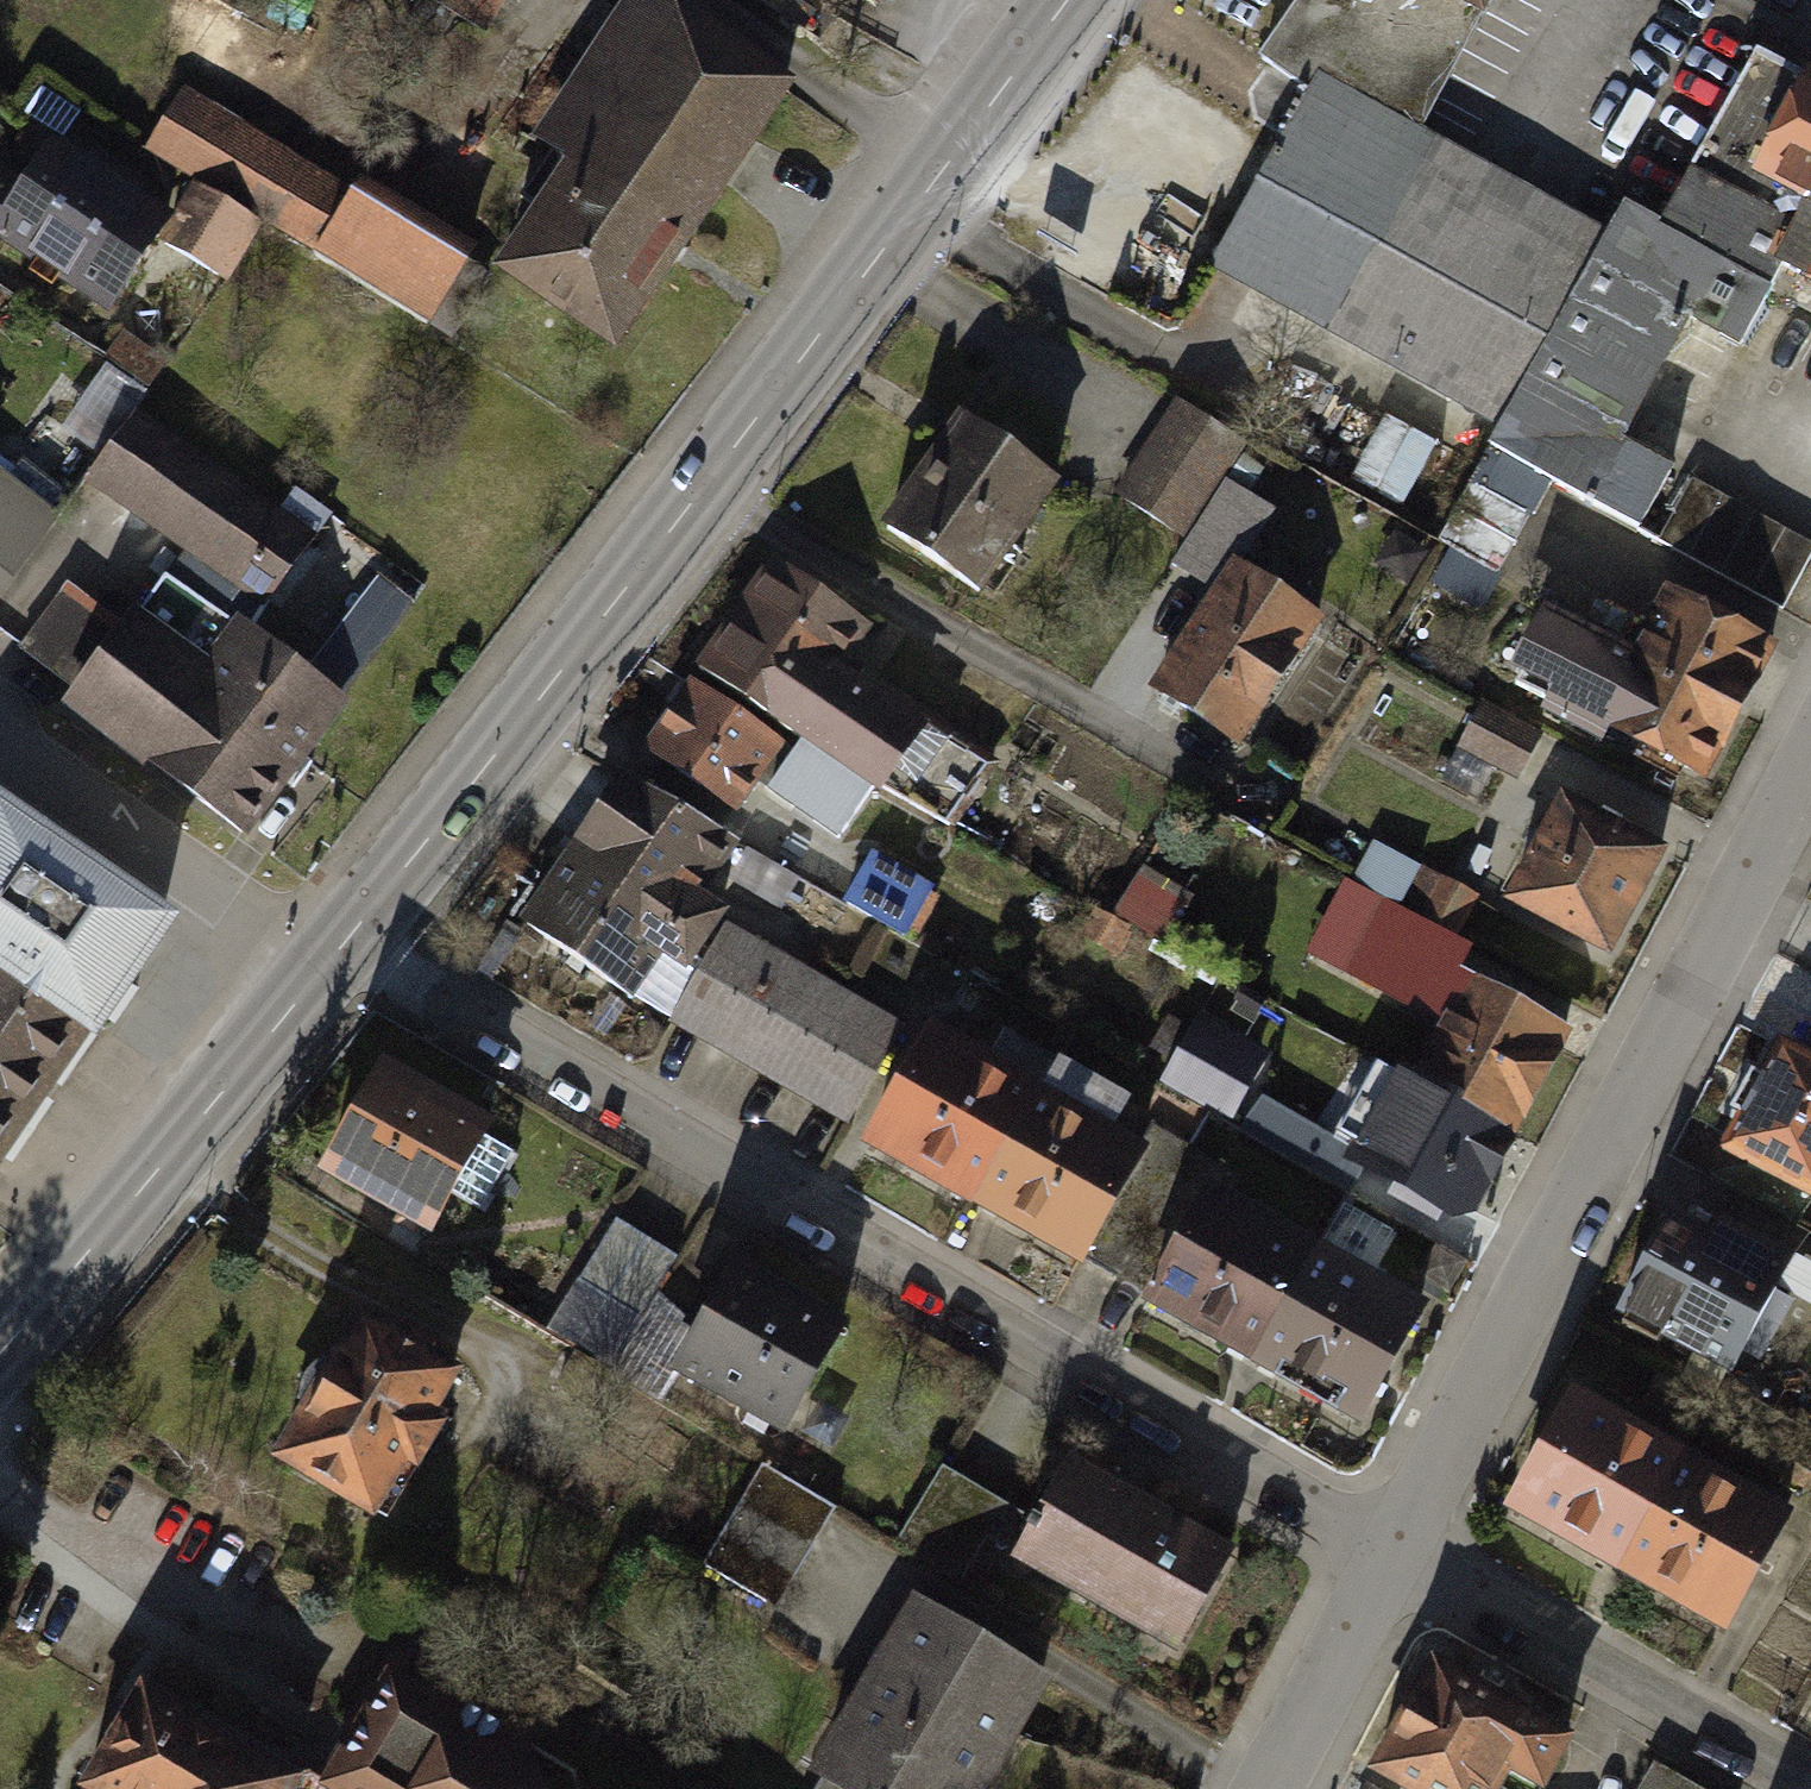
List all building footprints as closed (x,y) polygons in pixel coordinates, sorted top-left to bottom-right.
[(250,22),(263,0),(213,0),(250,22)] [(484,24),(500,0),(445,0),(484,24)] [(884,13),(893,0),(864,0),(884,13)] [(1261,61),(1309,97),(1303,108),(1399,157),(1485,0),(1303,0),(1261,61)] [(665,10),(560,160),(550,153),(518,199),(556,226),(520,277),(613,341),(786,94),(665,10)] [(344,200),(189,107),(156,162),(207,193),(173,250),(231,285),(267,227),(312,254),(344,200)] [(1399,157),(1303,108),(1289,133),(1216,259),(1502,426),(1591,260),(1399,157)] [(0,155),(0,242),(91,309),(156,222),(23,124),(0,155)] [(1785,175),(1810,189),(1810,125),(1785,175)] [(1791,623),(1810,587),(1810,547),(1676,474),(1783,278),(1741,256),(1761,218),(1701,186),(1680,224),(1630,196),(1591,260),(1502,426),(1487,457),(1791,623)] [(356,203),(311,270),(421,344),(466,277),(356,203)] [(1182,404),(1120,496),(1179,537),(1242,444),(1182,404)] [(1359,477),(1410,500),(1439,438),(1388,414),(1359,477)] [(1053,486),(964,423),(888,530),(977,592),(1053,486)] [(144,426),(96,495),(264,610),(312,541),(144,426)] [(71,507),(5,460),(0,467),(0,604),(71,507)] [(1220,597),(1238,569),(1274,516),(1227,485),(1173,566),(1220,597)] [(1220,597),(1157,690),(1235,741),(1315,621),(1238,569),(1220,597)] [(776,576),(655,756),(749,820),(809,731),(899,791),(939,733),(845,670),(867,637),(776,576)] [(376,587),(319,661),(354,688),(411,614),(376,587)] [(1550,636),(1519,698),(1712,793),(1780,657),(1671,603),(1634,678),(1550,636)] [(139,614),(73,708),(254,834),(346,702),(241,629),(215,666),(139,614)] [(1524,771),(1544,732),(1489,704),(1469,744),(1524,771)] [(618,798),(576,862),(693,937),(735,872),(618,798)] [(1567,810),(1515,906),(1623,964),(1675,868),(1567,810)] [(6,966),(93,1018),(166,923),(0,825),(0,961),(6,966)] [(876,858),(854,904),(913,932),(935,886),(907,872),(876,858)] [(576,862),(534,927),(651,1002),(693,937),(576,862)] [(903,1027),(726,931),(677,1021),(853,1117),(903,1027)] [(1482,949),(1469,971),(1555,1022),(1568,1000),(1482,949)] [(93,1018),(6,966),(0,974),(0,1137),(93,1018)] [(1472,983),(1424,1071),(1520,1122),(1568,1035),(1472,983)] [(1210,1023),(1175,1090),(1239,1124),(1274,1056),(1210,1023)] [(886,1147),(991,1209),(1053,1103),(948,1042),(886,1147)] [(1727,1147),(1810,1193),(1810,1061),(1783,1046),(1727,1147)] [(1424,1071),(1377,1158),(1472,1210),(1520,1122),(1424,1071)] [(403,1083),(343,1181),(443,1242),(503,1144),(403,1083)] [(991,1209),(1096,1270),(1158,1164),(1053,1103),(991,1209)] [(1157,1302),(1268,1360),(1322,1257),(1211,1199),(1157,1302)] [(618,1367),(684,1255),(619,1216),(553,1329),(618,1367)] [(1671,1217),(1622,1309),(1730,1366),(1787,1260),(1722,1225),(1715,1240),(1671,1217)] [(1268,1360),(1378,1418),(1433,1315),(1322,1257),(1268,1360)] [(743,1271),(691,1366),(797,1424),(849,1330),(743,1271)] [(298,1405),(273,1448),(363,1502),(394,1449),(408,1459),(433,1421),(420,1407),(444,1365),(354,1312),(330,1353),(311,1355),(301,1373),(297,1393),(298,1405)] [(1516,1505),(1620,1564),(1681,1458),(1577,1399),(1516,1505)] [(1620,1564),(1723,1623),(1784,1517),(1681,1458),(1620,1564)] [(760,1464),(707,1565),(785,1605),(837,1505),(760,1464)] [(1072,1468),(1045,1522),(1018,1576),(1193,1664),(1247,1557),(1072,1468)] [(813,1788),(999,1788),(1058,1682),(916,1603),(813,1788)] [(574,1787),(573,1764),(464,1700),(485,1658),(417,1618),(327,1768),(300,1753),(278,1764),(286,1769),(275,1788),(577,1788),(574,1787)] [(1373,1770),(1406,1788),(1497,1788),(1510,1767),(1538,1783),(1564,1739),(1435,1664),(1373,1770)] [(286,1769),(278,1764),(134,1677),(82,1778),(97,1788),(275,1788),(286,1769)] [(1660,1765),(1647,1788),(1703,1788),(1660,1765)]
